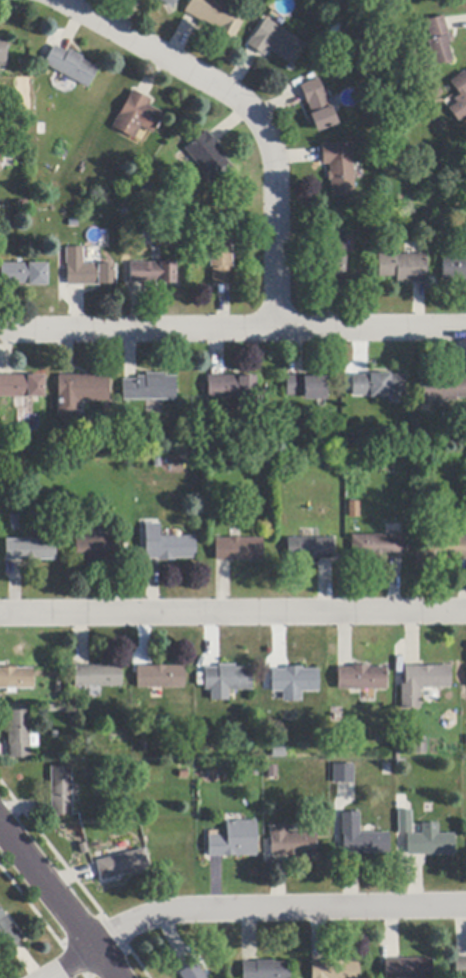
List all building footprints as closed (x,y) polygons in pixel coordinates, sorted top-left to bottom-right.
[(171,9),(154,0),(176,0),(171,9)] [(184,12),(191,0),(220,0),(247,15),(233,40),(216,31),(217,29),(203,21),(202,22),(199,21),(187,14),(184,12)] [(443,19),(447,31),(448,35),(449,34),(451,41),(446,43),(451,61),(434,66),(427,42),(431,41),(425,22),(442,16),(443,19)] [(260,55),(250,48),(247,46),(265,19),(304,45),(291,65),(268,50),(263,56),(260,55)] [(57,47),(66,53),(68,53),(69,50),(83,57),(82,60),(97,69),(87,88),(71,79),(61,74),(43,64),(54,46),(57,47)] [(463,72),(465,75),(465,116),(458,122),(448,109),(456,103),(454,100),(459,96),(449,82),(463,72)] [(306,102),(301,90),(300,86),(318,79),(324,95),(325,94),(337,124),(316,132),(309,115),(311,114),(307,104),(306,102)] [(136,93),(146,99),(150,101),(147,105),(163,114),(152,135),(140,128),(133,139),(112,127),(132,91),(136,93)] [(208,135),(215,144),(216,145),(217,144),(226,156),(224,158),(232,167),(212,183),(193,159),(186,150),(185,149),(207,131),(208,133),(207,134),(208,135)] [(322,162),(321,150),(321,144),(329,144),(329,145),(351,143),(355,196),(332,198),(330,181),(328,181),(328,173),(330,173),(329,165),(323,165),(322,162)] [(345,236),(345,253),(345,284),(340,284),(329,284),(322,284),(322,232),(345,232),(345,236)] [(233,257),(233,285),(230,285),(219,285),(212,285),(212,267),(210,267),(209,257),(209,243),(209,242),(231,241),(231,257),(233,257)] [(86,264),(99,264),(99,265),(100,265),(115,265),(115,285),(100,285),(100,286),(84,286),(67,286),(67,273),(67,265),(66,265),(66,248),(84,248),(84,264),(86,264)] [(425,283),(414,283),(397,283),(397,277),(379,277),(378,256),(405,255),(422,255),(427,255),(427,283),(425,283)] [(442,256),(465,256),(465,281),(443,281),(442,256)] [(143,283),(132,283),(130,283),(130,263),(152,263),(160,263),(175,263),(176,284),(160,285),(160,283),(143,283)] [(13,285),(2,285),(1,285),(0,264),(47,264),(47,286),(28,286),(28,285),(13,285)] [(176,400),(123,401),(122,380),(125,380),(136,380),(137,380),(137,377),(146,377),(146,375),(164,374),(164,377),(175,377),(176,400)] [(401,397),(391,397),(391,398),(390,398),(370,398),(370,397),(353,397),(353,376),(354,376),(367,376),(370,376),(370,375),(391,375),(391,376),(405,376),(405,397),(401,397)] [(44,398),(0,398),(0,376),(12,376),(44,376),(44,398)] [(85,402),(78,402),(78,416),(78,417),(58,417),(58,398),(58,376),(60,376),(73,376),(108,376),(108,402),(85,402)] [(326,378),(326,400),(304,401),(304,396),(287,396),(287,377),(288,377),(303,377),(312,376),(312,378),(326,378)] [(458,378),(465,378),(465,398),(456,399),(456,401),(421,402),(421,379),(437,378),(437,377),(455,376),(455,378),(458,378)] [(251,397),(241,398),(240,398),(208,399),(207,377),(209,377),(224,377),(240,377),(240,378),(256,378),(256,397),(251,397)] [(358,437),(358,448),(350,448),(349,437),(358,437)] [(68,466),(68,454),(77,454),(77,466),(68,466)] [(360,502),(360,518),(348,518),(349,502),(360,502)] [(18,515),(19,530),(12,530),(11,516),(18,515)] [(159,560),(145,560),(145,525),(159,525),(159,537),(195,537),(195,559),(175,559),(175,561),(159,561),(159,560)] [(262,561),(230,561),(216,561),(215,561),(215,539),(229,539),(229,530),(241,530),(241,539),(262,539),(262,561)] [(400,558),(389,558),(387,558),(387,560),(367,560),(367,558),(352,558),(351,536),(386,536),(401,536),(403,536),(403,558),(400,558)] [(122,560),(107,561),(75,561),(75,538),(90,537),(111,537),(123,537),(123,560),(122,560)] [(423,537),(465,537),(465,559),(459,559),(423,559),(423,537)] [(331,559),(320,559),(320,560),(318,560),(304,560),(304,559),(288,559),(288,539),(300,539),(312,539),(333,539),(333,559),(331,559)] [(21,561),(5,561),(5,540),(56,540),(56,561),(21,561)] [(318,670),(318,692),(301,692),(301,702),(282,702),(282,692),(271,693),(271,691),(271,670),(285,670),(285,664),(286,664),(301,664),(301,670),(318,670)] [(74,667),(89,667),(121,666),(121,687),(74,688),(74,667)] [(219,666),(235,666),(235,669),(251,669),(251,691),(228,691),(214,690),(204,690),(204,669),(205,669),(218,669),(218,666),(219,666)] [(385,668),(386,689),(361,689),(349,690),(337,690),(337,668),(338,668),(351,668),(351,666),(369,666),(369,668),(385,668)] [(419,666),(450,666),(450,688),(434,688),(405,688),(405,687),(405,666),(419,666)] [(150,667),(183,667),(183,688),(162,688),(152,688),(137,688),(137,669),(137,667),(150,667)] [(6,689),(0,689),(0,668),(17,668),(17,669),(32,669),(32,689),(15,689),(15,694),(6,694),(6,689)] [(10,759),(10,746),(10,744),(8,744),(7,728),(9,728),(9,712),(29,711),(29,735),(37,735),(38,747),(29,747),(30,758),(10,759)] [(426,738),(426,754),(413,755),(413,739),(426,738)] [(354,779),(354,784),(338,784),(334,784),(334,765),(354,765),(354,779)] [(277,766),(277,778),(268,778),(268,766),(277,766)] [(71,785),(72,804),(72,815),(51,816),(51,814),(51,802),(51,767),(71,767),(71,785)] [(412,825),(412,834),(409,834),(398,834),(398,812),(410,812),(412,812),(412,825)] [(365,833),(375,833),(389,833),(389,854),(373,854),(373,855),(357,855),(357,854),(343,854),(342,813),(344,813),(360,813),(360,834),(365,833)] [(257,856),(222,857),(210,857),(208,857),(207,836),(209,836),(209,831),(217,831),(217,836),(227,836),(226,822),(243,821),(256,821),(257,856)] [(454,855),(426,855),(407,855),(407,835),(409,835),(422,835),(422,825),(422,824),(438,824),(438,835),(454,834),(454,855)] [(290,834),(302,834),(316,834),(316,856),(285,856),(271,857),(271,838),(271,836),(269,836),(269,826),(287,826),(287,834),(290,834)] [(99,876),(96,864),(96,862),(118,856),(130,853),(144,849),(149,869),(101,882),(99,876)] [(5,952),(0,946),(0,910),(22,939),(18,942),(10,949),(5,952)] [(456,959),(465,959),(465,977),(455,977),(454,959),(456,959)] [(431,960),(431,977),(384,977),(384,966),(384,960),(399,960),(431,960)] [(358,962),(359,977),(312,977),(311,962),(325,962),(325,961),(326,961),(343,961),(343,962),(358,962)] [(289,963),(289,977),(242,977),(242,963),(256,963),(256,962),(273,962),(273,963),(289,963)] [(197,963),(206,977),(182,977),(179,973),(184,971),(195,964),(197,963)]
